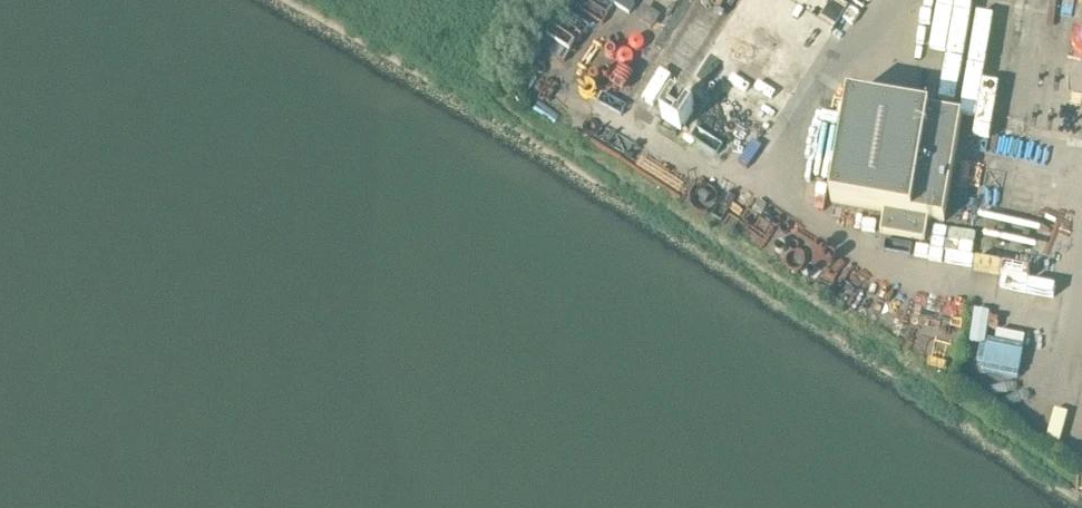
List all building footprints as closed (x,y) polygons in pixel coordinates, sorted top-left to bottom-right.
[(851,99),(832,202),(885,211),(882,233),(924,240),(928,218),(945,221),(963,119),(851,99)]
